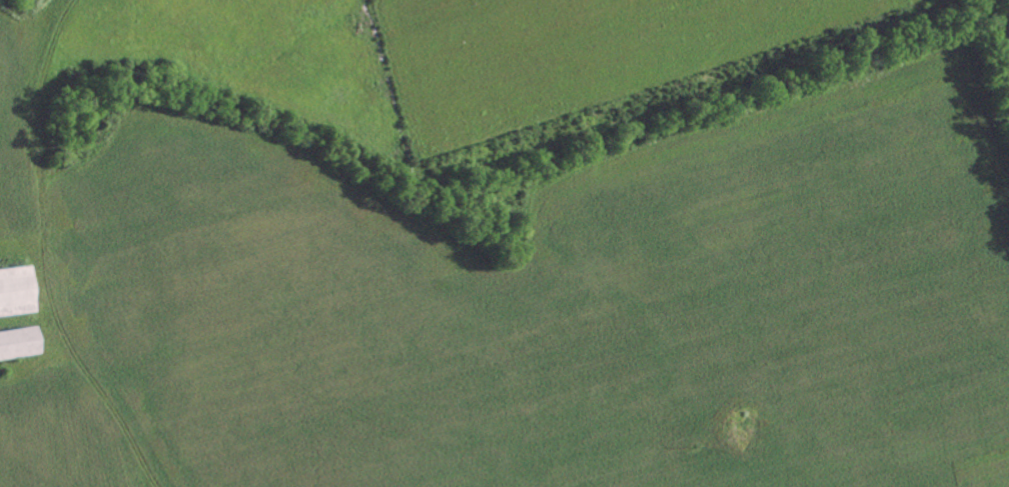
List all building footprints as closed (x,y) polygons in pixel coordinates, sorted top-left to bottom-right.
[(28,267),(0,270),(0,317),(33,313),(28,267)] [(37,356),(34,328),(0,332),(0,360),(37,356)]
